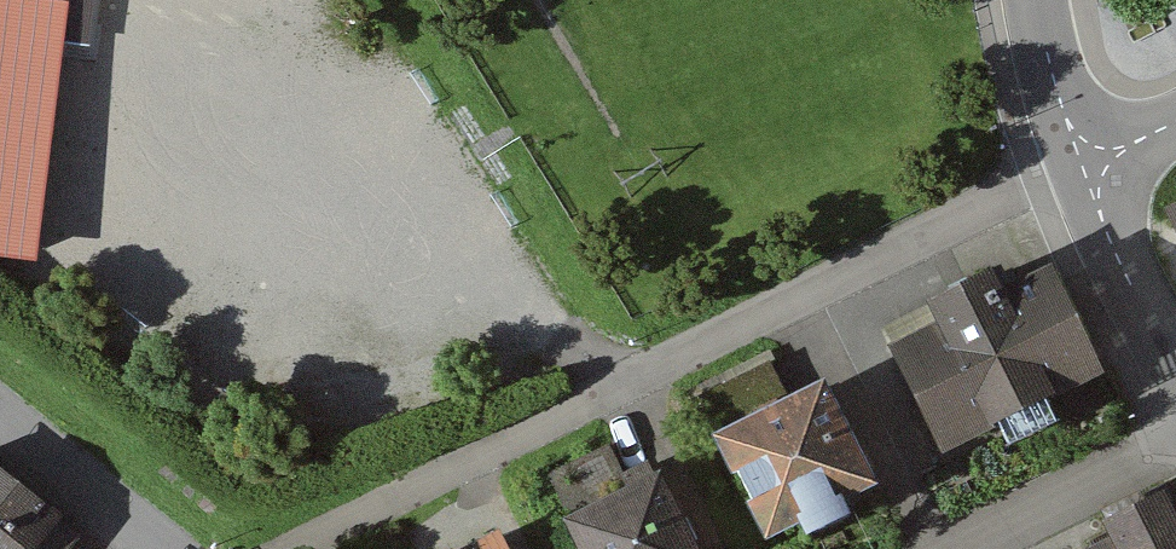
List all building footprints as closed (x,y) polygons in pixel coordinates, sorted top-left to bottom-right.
[(1105,374),(1054,276),(1008,300),(996,277),(931,311),(944,337),(897,361),(946,456),(1105,374)] [(877,490),(825,388),(715,444),(767,546),(877,490)] [(661,474),(563,523),(576,548),(700,548),(661,474)] [(0,487),(0,548),(76,548),(0,487)] [(1113,548),(1175,548),(1175,517),(1113,548)] [(505,541),(490,548),(510,548),(505,541)]
